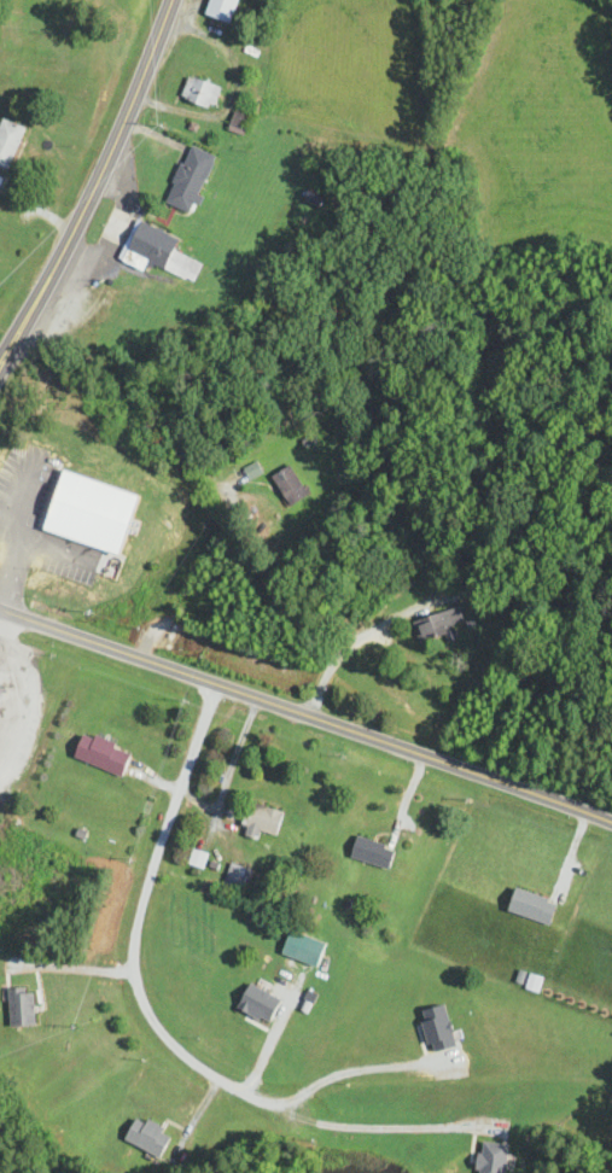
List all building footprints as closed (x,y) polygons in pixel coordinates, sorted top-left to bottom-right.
[(240,0),(212,0),(207,16),(232,24),(240,0)] [(182,97),(212,111),(222,90),(191,76),(182,97)] [(230,132),(246,136),(250,118),(234,114),(230,132)] [(3,119),(0,127),(0,167),(9,171),(27,129),(3,119)] [(217,157),(190,146),(166,204),(194,215),(217,157)] [(302,200),(320,209),(324,201),(307,191),(302,200)] [(181,240),(141,223),(124,263),(146,272),(149,263),(195,282),(203,264),(176,252),(181,240)] [(273,478),(292,507),(310,495),(290,466),(273,478)] [(414,623),(421,644),(466,628),(459,607),(414,623)] [(75,759),(124,778),(134,753),(85,733),(75,759)] [(261,832),(278,837),(285,814),(250,803),(240,834),(259,840),(261,832)] [(391,872),(398,849),(359,836),(351,859),(391,872)] [(202,868),(205,860),(193,856),(190,864),(202,868)] [(252,870),(231,863),(224,887),(245,894),(252,870)] [(510,912),(551,926),(559,903),(517,889),(510,912)] [(11,989),(11,1028),(36,1028),(36,989),(11,989)] [(157,1158),(173,1138),(143,1113),(126,1134),(157,1158)] [(481,1143),(481,1172),(507,1172),(507,1143),(481,1143)]
